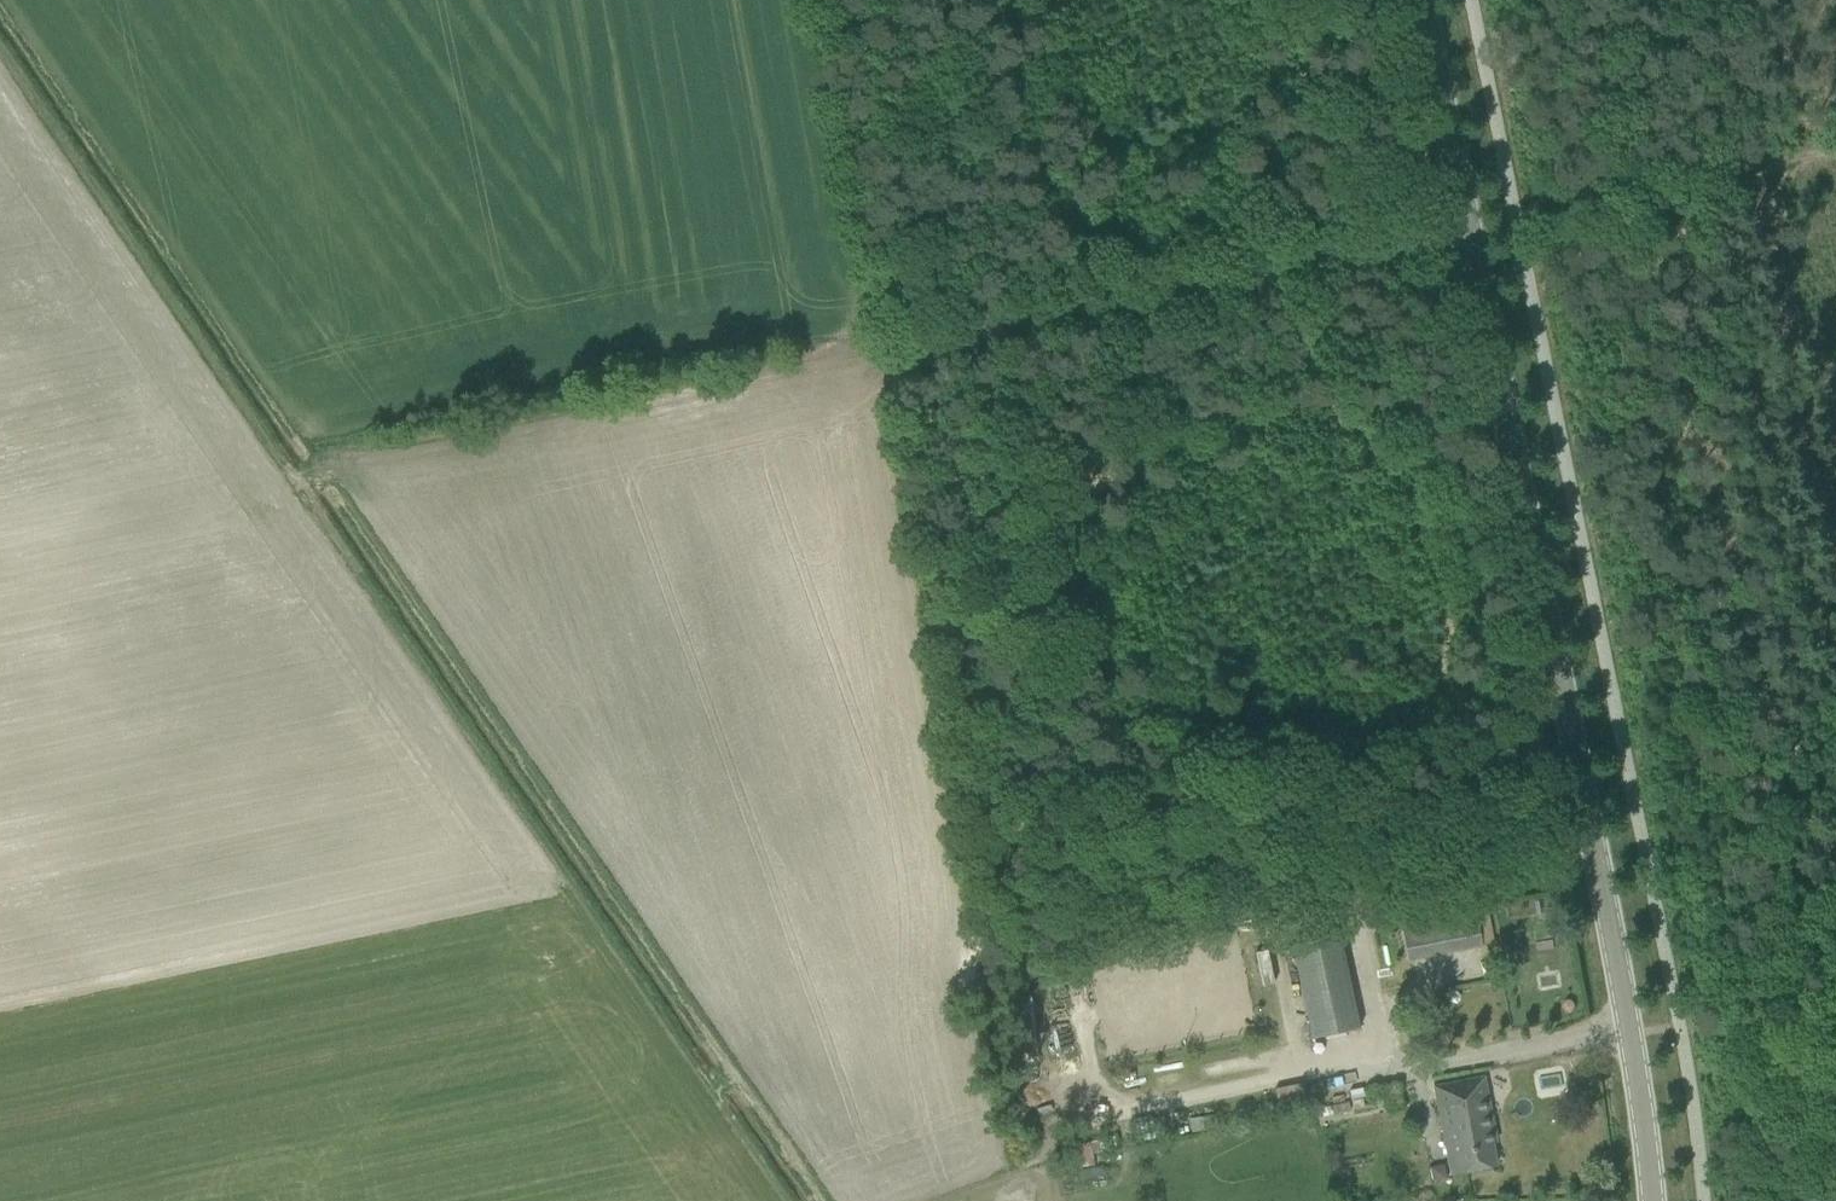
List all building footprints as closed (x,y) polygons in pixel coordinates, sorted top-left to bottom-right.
[(1469,923),(1418,943),(1431,978),(1483,958),(1469,923)] [(1291,945),(1312,1039),(1359,1029),(1339,934),(1291,945)] [(1015,994),(1013,1058),(1030,1059),(1032,995),(1015,994)] [(1495,1133),(1483,1077),(1433,1087),(1451,1174),(1496,1165),(1490,1134),(1495,1133)]
